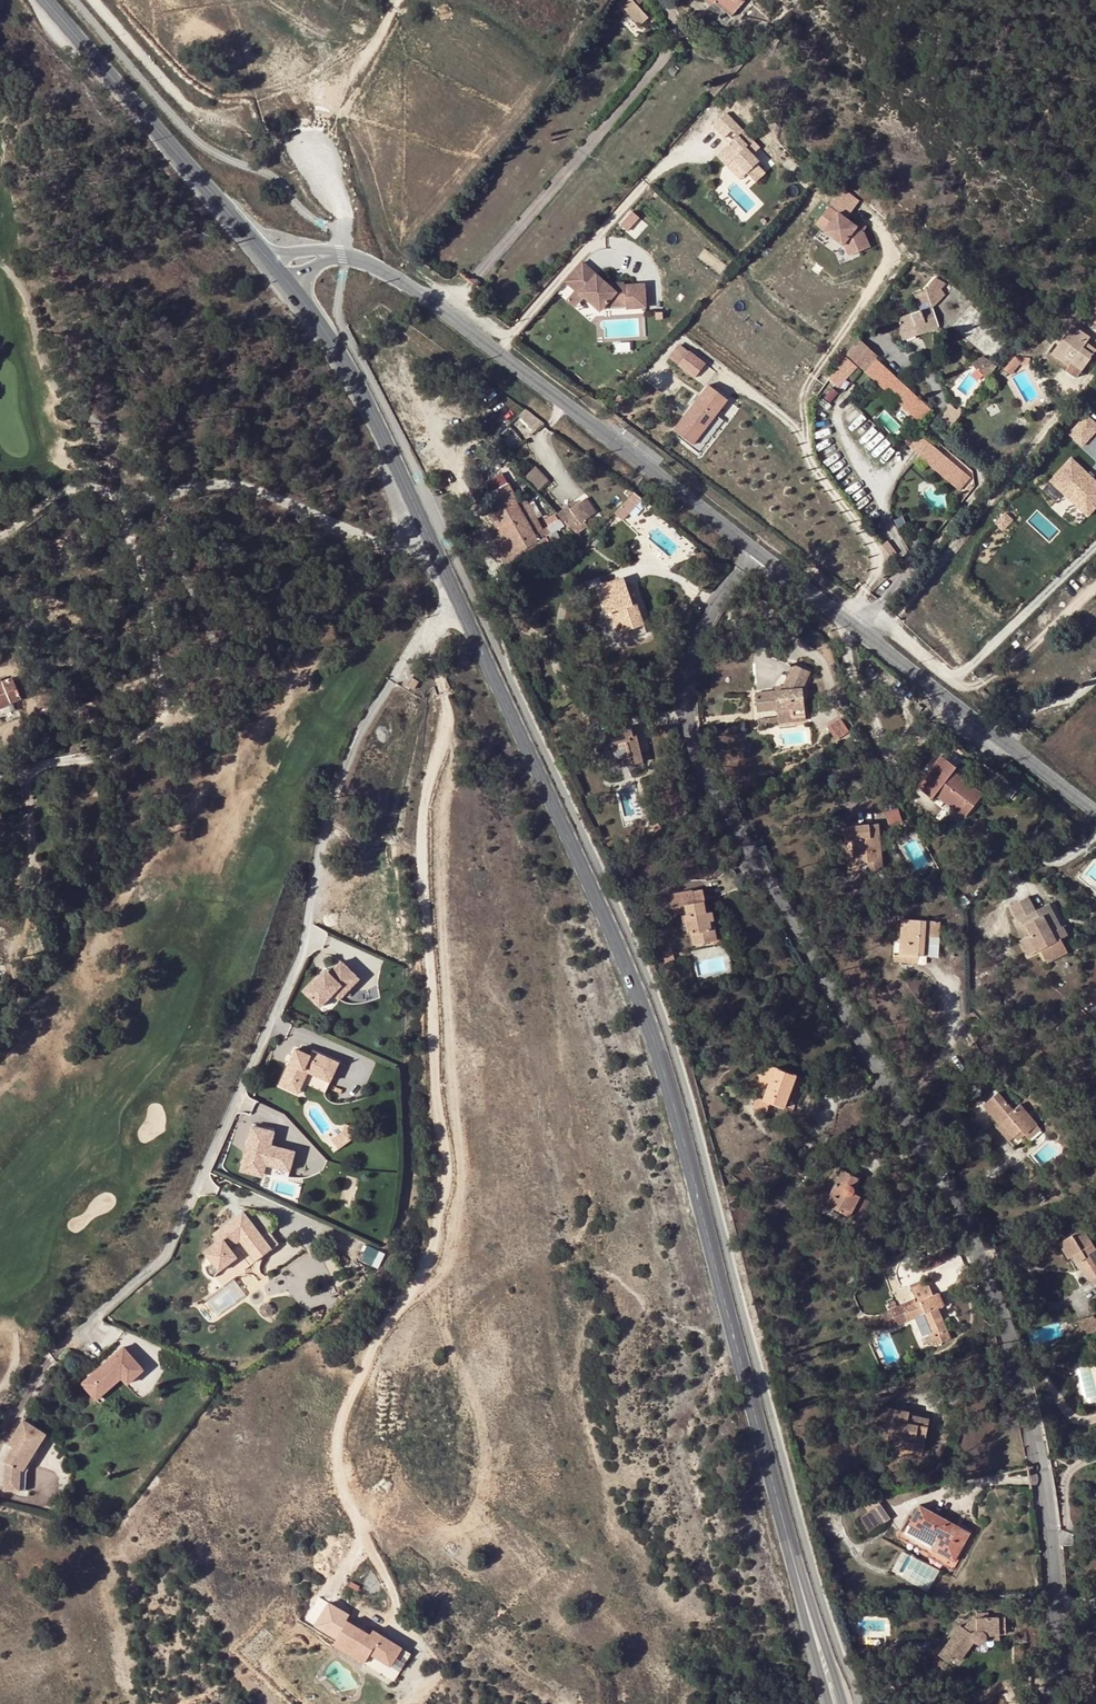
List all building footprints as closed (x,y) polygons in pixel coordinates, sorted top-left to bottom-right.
[(631,0),(619,0),(620,1),(617,4),(639,26),(648,17),(631,0)] [(730,18),(745,1),(744,0),(709,0),(730,18)] [(752,141),(724,114),(712,127),(727,143),(715,155),(725,165),(732,159),(745,172),(754,181),(764,171),(756,163),(758,161),(752,155),(744,148),(752,141)] [(759,148),(752,141),(744,148),(752,155),(759,148)] [(732,159),(725,165),(738,179),(745,172),(732,159)] [(855,225),(828,204),(814,223),(842,246),(847,255),(871,246),(867,233),(863,230),(867,225),(860,220),(855,225)] [(637,238),(650,223),(636,211),(623,226),(637,238)] [(582,262),(565,281),(575,290),(576,290),(584,297),(594,306),(604,306),(611,297),(624,297),(624,304),(625,304),(625,308),(645,307),(644,283),(624,284),(624,287),(612,288),(606,283),(582,262)] [(921,266),(916,263),(910,270),(911,271),(916,274),(918,271),(923,275),(926,272),(920,267),(921,266)] [(906,267),(902,273),(907,276),(911,271),(910,270),(906,267)] [(914,328),(917,335),(938,327),(932,307),(945,294),(939,288),(944,283),(935,277),(927,285),(928,288),(913,294),(918,311),(899,317),(900,333),(914,328)] [(575,290),(566,300),(574,307),(584,297),(576,290),(575,290)] [(624,297),(611,297),(604,306),(624,304),(624,297)] [(878,306),(875,312),(879,315),(883,310),(878,306)] [(870,319),(863,327),(869,332),(876,323),(870,319)] [(1077,365),(1081,369),(1092,354),(1083,347),(1090,337),(1072,325),(1051,353),(1067,365),(1074,370),(1077,365)] [(902,340),(917,335),(914,328),(900,333),(902,340)] [(855,339),(845,354),(856,365),(869,352),(855,339)] [(682,342),(671,358),(701,377),(711,362),(682,342)] [(862,371),(863,370),(874,358),(873,356),(869,352),(856,365),(862,371)] [(844,356),(840,361),(828,379),(837,386),(856,366),(844,356)] [(975,358),(972,363),(991,378),(999,368),(984,357),(980,362),(975,358)] [(1028,364),(1028,358),(1014,357),(1003,369),(1010,374),(1019,363),(1028,364)] [(863,370),(918,421),(926,414),(930,409),(874,358),(863,370)] [(1076,377),(1081,369),(1077,365),(1074,370),(1067,365),(1065,369),(1076,377)] [(731,399),(709,383),(674,429),(701,450),(723,420),(718,416),(731,399)] [(524,410),(518,416),(533,433),(543,424),(524,410)] [(1085,447),(1095,434),(1095,419),(1089,413),(1070,435),(1085,447)] [(592,461),(585,456),(581,461),(587,467),(592,461)] [(1053,481),(1093,517),(1095,514),(1095,474),(1076,456),(1053,481)] [(535,466),(523,475),(526,479),(536,489),(548,480),(535,466)] [(542,529),(525,498),(518,502),(508,484),(491,492),(498,505),(486,511),(497,530),(488,535),(511,576),(555,552),(554,551),(549,541),(558,536),(555,531),(546,536),(542,529)] [(651,507),(634,493),(620,507),(628,514),(634,506),(645,514),(651,507)] [(585,499),(571,509),(581,523),(595,513),(585,499)] [(564,517),(561,519),(568,528),(571,526),(573,529),(581,523),(571,509),(568,506),(560,511),(564,517)] [(620,507),(615,514),(622,520),(628,514),(620,507)] [(542,529),(546,536),(555,531),(563,526),(559,520),(542,529)] [(573,529),(577,534),(585,528),(581,523),(573,529)] [(580,550),(585,545),(577,534),(573,529),(571,526),(568,528),(567,529),(580,550)] [(558,536),(549,541),(554,551),(564,545),(558,536)] [(896,553),(887,540),(881,544),(890,557),(896,553)] [(631,603),(629,596),(622,577),(597,586),(607,614),(602,616),(613,645),(647,633),(635,601),(631,603)] [(538,664),(527,668),(530,674),(540,669),(538,664)] [(793,665),(783,687),(781,691),(775,692),(754,693),(756,706),(767,705),(768,711),(777,710),(777,717),(804,715),(802,689),(809,672),(793,665)] [(0,682),(0,708),(22,699),(12,677),(0,682)] [(847,706),(848,698),(841,696),(840,705),(847,706)] [(805,721),(804,715),(777,717),(778,723),(805,721)] [(769,718),(757,719),(758,727),(766,726),(765,724),(770,724),(769,718)] [(841,719),(833,724),(842,737),(850,732),(841,719)] [(842,737),(833,724),(827,728),(836,741),(842,737)] [(633,741),(632,735),(630,726),(600,734),(610,777),(644,768),(637,740),(633,741)] [(956,767),(940,755),(916,787),(932,799),(935,795),(964,817),(982,794),(952,772),(956,767)] [(898,809),(885,814),(890,826),(903,822),(898,809)] [(844,834),(845,837),(846,838),(848,839),(849,840),(850,840),(851,840),(852,840),(854,863),(866,862),(867,872),(882,871),(878,824),(849,827),(846,828),(844,831),(844,832),(844,834)] [(846,838),(845,837),(847,864),(854,863),(852,840),(851,840),(850,840),(849,840),(848,839),(846,838)] [(854,863),(847,864),(848,873),(867,872),(866,862),(854,863)] [(712,932),(707,912),(703,913),(701,902),(705,901),(702,890),(692,892),(691,890),(670,895),(673,909),(676,908),(677,915),(684,913),(684,917),(681,917),(683,925),(686,924),(687,933),(691,931),(694,946),(708,943),(706,934),(712,932)] [(1039,918),(1036,911),(1028,897),(1011,906),(1019,920),(1021,919),(1030,935),(1020,940),(1029,956),(1040,950),(1044,957),(1064,946),(1060,939),(1067,936),(1062,926),(1051,932),(1043,915),(1039,918)] [(1049,904),(1036,911),(1039,918),(1043,915),(1051,932),(1062,926),(1049,904)] [(711,911),(707,912),(712,932),(706,934),(708,943),(717,941),(711,911)] [(927,956),(929,921),(902,919),(900,955),(892,954),(892,962),(907,963),(908,955),(918,956),(927,956)] [(937,921),(929,921),(927,956),(937,957),(938,934),(936,934),(937,921)] [(1064,946),(1044,957),(1048,964),(1068,953),(1064,946)] [(908,955),(907,963),(917,964),(918,956),(908,955)] [(325,970),(304,991),(320,1007),(333,994),(339,1000),(359,979),(342,963),(331,975),(325,970)] [(1002,996),(987,995),(986,1005),(1002,1006),(1002,996)] [(975,1042),(967,1046),(974,1060),(982,1057),(975,1042)] [(974,1060),(967,1046),(961,1048),(968,1063),(974,1060)] [(292,1049),(275,1086),(294,1094),(304,1073),(326,1083),(335,1063),(308,1051),(306,1056),(292,1049)] [(1047,1066),(1038,1071),(1044,1081),(1053,1076),(1047,1066)] [(804,1079),(774,1068),(762,1100),(767,1102),(784,1108),(793,1085),(801,1089),(804,1079)] [(1025,1136),(1027,1138),(1039,1127),(1019,1104),(1013,1110),(998,1092),(982,1105),(999,1125),(996,1127),(1013,1146),(1025,1136)] [(757,1098),(753,1108),(764,1111),(767,1102),(762,1100),(757,1098)] [(338,1132),(327,1140),(335,1150),(350,1139),(352,1128),(340,1124),(338,1132)] [(272,1133),(250,1127),(240,1165),(284,1178),(291,1152),(268,1145),(272,1133)] [(1039,1127),(1027,1138),(1036,1149),(1049,1138),(1039,1127)] [(838,1157),(823,1151),(818,1161),(833,1168),(838,1157)] [(842,1170),(829,1194),(834,1196),(829,1206),(849,1216),(859,1195),(853,1192),(853,1187),(858,1178),(842,1170)] [(728,1185),(724,1187),(728,1204),(735,1200),(728,1185)] [(834,1196),(829,1194),(824,1203),(829,1206),(834,1196)] [(870,1200),(859,1195),(849,1216),(859,1221),(870,1200)] [(241,1211),(215,1230),(222,1239),(217,1242),(203,1253),(211,1263),(204,1265),(205,1271),(208,1274),(212,1277),(217,1270),(235,1257),(228,1247),(238,1239),(247,1251),(262,1239),(241,1211)] [(1079,1262),(1085,1258),(1095,1275),(1095,1250),(1082,1228),(1059,1243),(1068,1258),(1073,1255),(1078,1263),(1079,1262)] [(211,1234),(217,1242),(222,1239),(215,1230),(211,1234)] [(247,1251),(253,1260),(269,1248),(262,1239),(247,1251)] [(368,1244),(361,1258),(380,1267),(387,1254),(368,1244)] [(936,1252),(920,1260),(925,1271),(941,1263),(936,1252)] [(1079,1262),(1090,1281),(1093,1279),(1095,1277),(1095,1275),(1085,1258),(1079,1262)] [(944,1306),(938,1293),(933,1296),(927,1282),(911,1289),(915,1300),(890,1309),(897,1326),(910,1320),(926,1313),(933,1332),(929,1333),(935,1346),(951,1339),(938,1308),(944,1306)] [(926,1313),(910,1320),(917,1338),(929,1333),(933,1332),(926,1313)] [(1076,1340),(1074,1330),(1065,1333),(1066,1335),(1059,1336),(1062,1344),(1076,1340)] [(120,1349),(79,1385),(94,1401),(119,1379),(125,1386),(141,1372),(120,1349)] [(906,1425),(909,1414),(909,1411),(876,1405),(872,1424),(890,1427),(887,1442),(914,1448),(916,1438),(925,1440),(929,1420),(919,1418),(918,1427),(906,1425)] [(930,1418),(909,1414),(906,1425),(918,1427),(919,1418),(929,1420),(930,1418)] [(4,1463),(3,1486),(19,1487),(20,1470),(15,1467),(23,1456),(30,1460),(45,1436),(22,1421),(7,1446),(12,1449),(3,1463),(4,1463)] [(914,1448),(887,1442),(886,1446),(923,1453),(925,1440),(916,1438),(914,1448)] [(23,1456),(15,1467),(20,1470),(22,1472),(30,1460),(23,1456)] [(920,1504),(904,1533),(957,1563),(973,1534),(920,1504)] [(880,1525),(869,1510),(859,1518),(869,1532),(880,1525)] [(957,1563),(904,1533),(901,1538),(929,1554),(927,1557),(953,1572),(957,1563)] [(328,1645),(395,1678),(410,1648),(321,1604),(310,1626),(332,1636),(328,1645)] [(1005,1617),(990,1618),(977,1618),(976,1619),(975,1620),(972,1621),(966,1624),(964,1628),(960,1625),(939,1655),(947,1661),(951,1655),(960,1661),(975,1641),(976,1642),(979,1643),(981,1643),(984,1642),(985,1641),(985,1639),(986,1638),(987,1637),(986,1635),(1000,1635),(1000,1629),(1006,1629),(1005,1617)]
